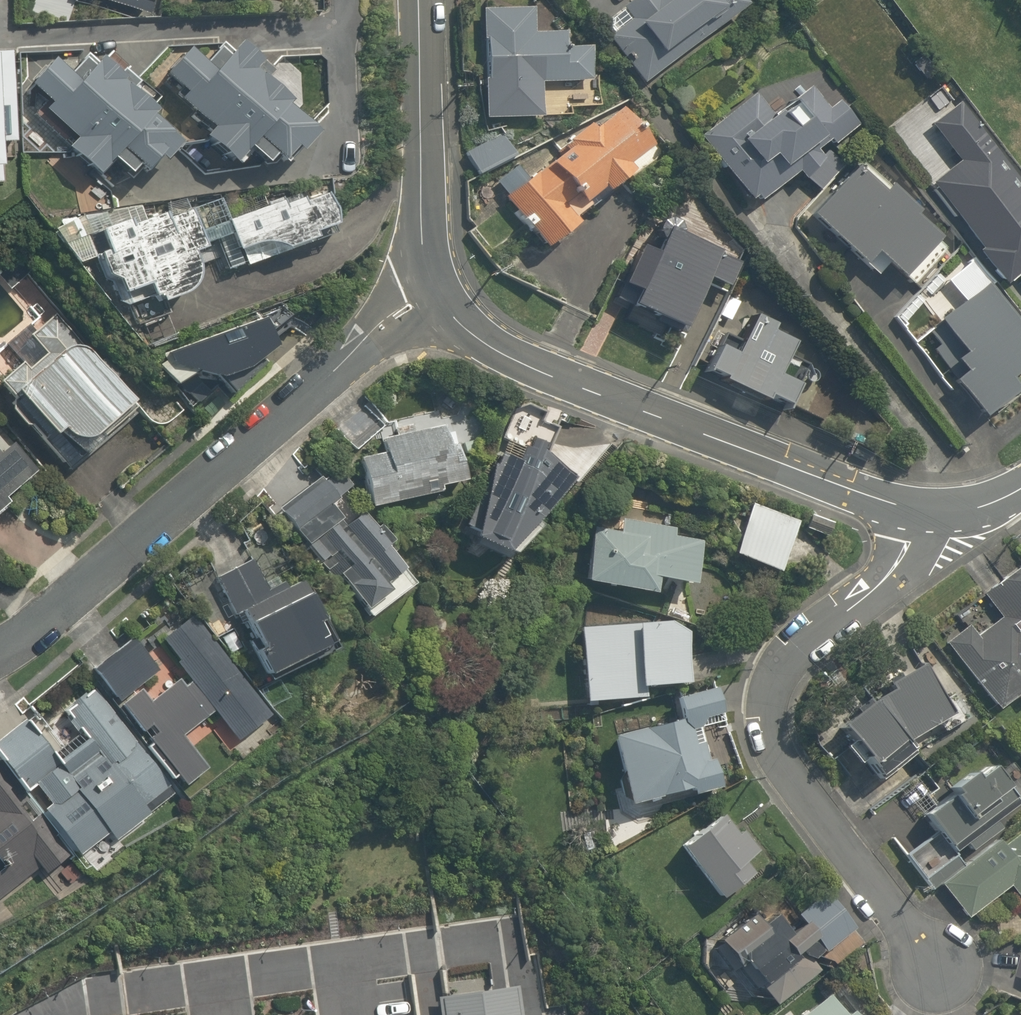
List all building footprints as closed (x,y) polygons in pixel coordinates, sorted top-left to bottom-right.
[(606,45),(640,89),(743,9),(736,0),(651,0),(650,1),(650,0),(639,0),(621,14),(631,26),(606,45)] [(537,85),(583,84),(583,52),(561,52),(560,38),(528,38),(528,17),(486,18),(487,86),(526,85),(526,93),(538,93),(537,85)] [(264,65),(240,44),(233,51),(224,43),(207,62),(192,48),(167,76),(184,91),(179,96),(210,124),(202,133),(236,163),(249,149),(261,159),(268,151),(279,161),(313,123),(257,73),(264,65)] [(3,181),(2,141),(15,141),(12,51),(0,52),(0,181),(3,181)] [(161,159),(182,137),(93,54),(71,77),(55,62),(33,85),(52,103),(47,108),(73,132),(64,143),(96,173),(111,157),(128,173),(138,163),(144,168),(157,154),(161,159)] [(815,159),(853,131),(835,105),(823,113),(806,90),(770,115),(758,98),(698,140),(746,207),(788,178),(793,184),(819,165),(815,159)] [(942,211),(974,253),(969,257),(999,297),(1019,281),(1020,284),(1020,195),(960,115),(931,137),(970,190),(942,211)] [(594,198),(599,204),(629,181),(623,173),(644,157),(615,118),(502,203),(542,256),(576,230),(568,218),(594,198)] [(466,153),(476,176),(511,162),(502,138),(466,153)] [(874,208),(844,185),(808,232),(860,272),(867,263),(898,288),(928,250),(902,230),(909,221),(881,199),(874,208)] [(225,218),(235,249),(275,237),(277,245),(314,234),(312,227),(330,221),(321,190),(225,218)] [(197,273),(197,272),(190,250),(201,247),(187,204),(99,232),(105,249),(98,252),(105,275),(115,272),(121,291),(146,283),(152,302),(187,291),(187,290),(188,290),(189,289),(189,288),(190,288),(191,287),(191,286),(192,286),(192,285),(193,284),(193,283),(194,283),(194,282),(194,281),(195,280),(195,279),(195,278),(196,277),(196,276),(196,275),(197,274),(197,273)] [(649,262),(632,253),(617,285),(634,293),(623,315),(668,337),(694,284),(721,297),(734,270),(662,235),(649,262)] [(936,329),(960,362),(950,369),(956,378),(949,382),(978,423),(1010,400),(1000,387),(1020,372),(1020,342),(986,293),(936,329)] [(61,427),(70,436),(71,437),(72,437),(73,437),(73,438),(74,438),(75,438),(76,438),(77,439),(78,439),(79,439),(80,439),(81,439),(82,439),(83,439),(83,438),(84,438),(85,438),(86,437),(130,398),(55,316),(31,338),(44,352),(9,383),(55,433),(61,427)] [(786,347),(752,332),(743,353),(738,350),(732,365),(712,356),(703,378),(721,385),(718,393),(759,410),(762,402),(784,412),(794,390),(772,381),(786,347)] [(334,426),(353,450),(378,430),(359,407),(334,426)] [(440,485),(456,482),(452,461),(459,460),(453,428),(383,441),(384,448),(361,453),(371,504),(441,491),(440,485)] [(13,502),(9,496),(35,475),(9,441),(0,448),(0,512),(13,502)] [(506,452),(496,463),(496,485),(466,517),(497,548),(566,475),(535,445),(518,463),(506,452)] [(340,497),(325,477),(282,510),(306,541),(343,512),(335,501),(340,497)] [(752,506),(735,553),(778,568),(795,521),(752,506)] [(366,508),(315,544),(368,618),(418,582),(366,508)] [(274,584),(244,525),(198,548),(265,682),(335,647),(298,572),(274,584)] [(692,582),(698,544),(591,527),(583,576),(654,587),(656,576),(692,582)] [(983,594),(999,616),(974,634),(966,623),(944,639),(998,712),(1017,698),(1020,703),(1020,566),(983,594)] [(163,672),(133,633),(89,667),(181,786),(207,765),(185,737),(215,713),(236,739),(270,712),(193,612),(178,624),(174,619),(154,635),(186,676),(154,700),(144,687),(163,672)] [(641,688),(687,686),(685,619),(578,623),(581,703),(641,700),(641,688)] [(920,663),(857,699),(838,725),(869,779),(913,754),(905,740),(949,715),(920,663)] [(63,757),(27,713),(0,735),(0,762),(26,794),(35,787),(47,802),(38,809),(79,859),(108,835),(116,845),(155,813),(152,809),(174,791),(87,684),(58,708),(84,740),(63,757)] [(723,710),(716,685),(673,698),(679,720),(609,741),(628,803),(689,785),(692,793),(716,786),(696,718),(723,710)] [(887,839),(918,881),(1020,807),(1020,793),(994,756),(945,792),(948,795),(887,839)] [(69,854),(0,768),(0,910),(69,854)] [(749,861),(759,852),(723,811),(678,850),(723,901),(757,871),(749,861)] [(938,881),(966,920),(974,915),(986,931),(1020,906),(1020,820),(938,881)] [(778,892),(715,935),(767,1011),(822,974),(813,961),(855,933),(825,889),(791,912),(778,892)] [(516,983),(447,993),(435,995),(438,1014),(521,1014),(516,983)] [(838,990),(804,1014),(856,1014),(838,990)]
